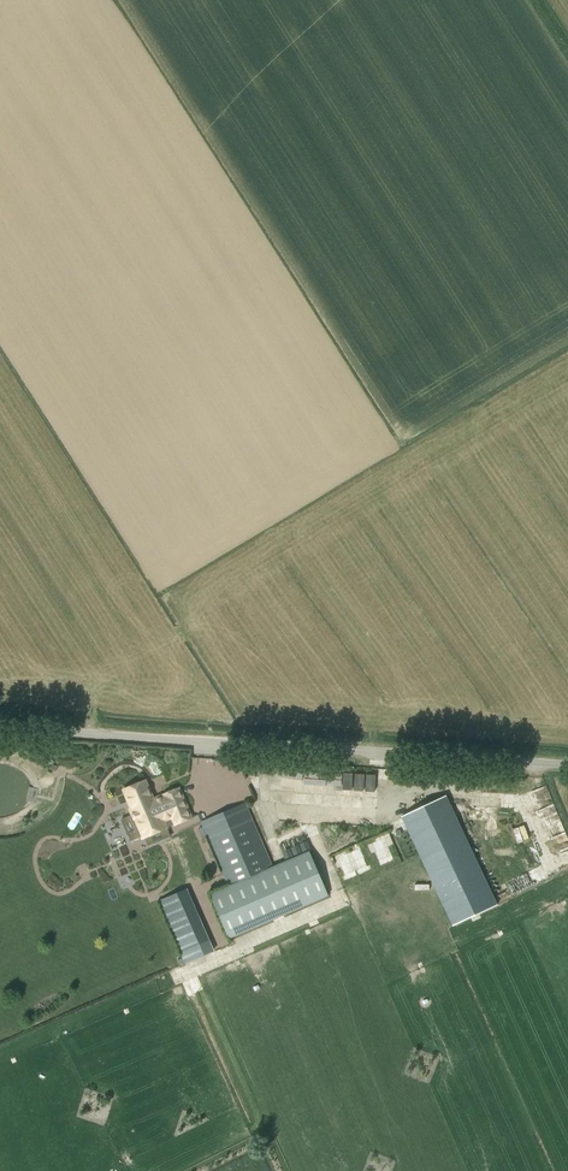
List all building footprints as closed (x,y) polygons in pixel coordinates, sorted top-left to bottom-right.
[(146,781),(124,790),(131,809),(130,810),(141,836),(142,839),(148,836),(167,828),(175,825),(191,818),(179,789),(155,799),(154,800),(146,781)] [(567,844),(567,840),(549,791),(545,792),(550,804),(539,808),(555,849),(567,844)] [(452,928),(496,908),(446,798),(401,818),(452,928)] [(245,803),(200,822),(202,827),(206,836),(221,872),(224,871),(230,886),(209,895),(228,940),(237,936),(314,903),(327,897),(309,853),(271,869),(264,853),(266,852),(245,803)] [(524,824),(512,828),(516,841),(529,837),(524,824)] [(386,834),(367,842),(371,852),(390,844),(386,834)] [(284,858),(306,850),(302,836),(280,844),(284,858)] [(345,864),(363,854),(359,846),(340,855),(345,864)] [(188,890),(158,903),(182,958),(176,960),(179,966),(185,963),(185,965),(215,952),(188,890)]
